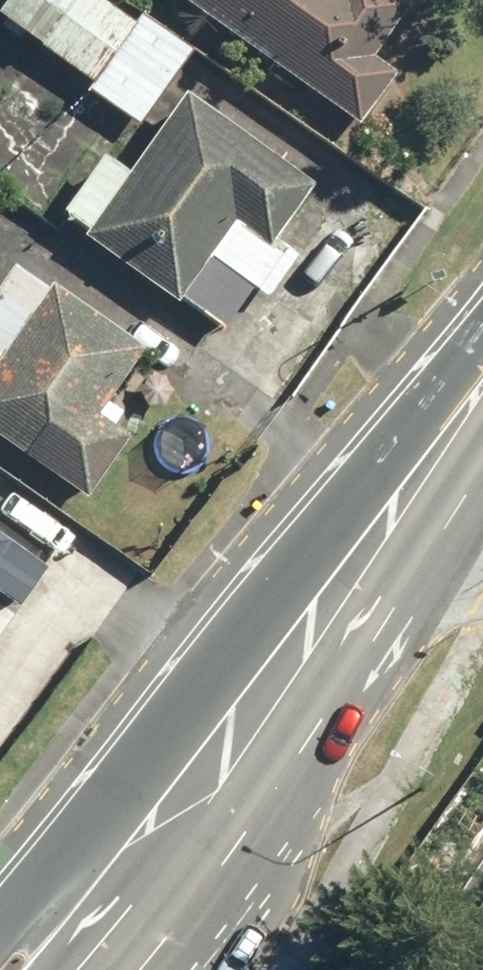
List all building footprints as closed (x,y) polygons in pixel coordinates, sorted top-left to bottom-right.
[(115,0),(0,0),(0,12),(90,79),(137,16),(115,0)] [(367,122),(402,74),(357,41),(387,0),(197,0),(367,122)] [(143,11),(85,88),(137,126),(194,50),(143,11)] [(333,178),(197,85),(141,166),(117,149),(70,217),(187,298),(242,218),(285,247),(333,178)] [(33,256),(0,299),(0,429),(89,495),(136,431),(105,408),(152,345),(33,256)] [(16,601),(41,566),(10,543),(15,536),(0,525),(0,590),(16,601)]
